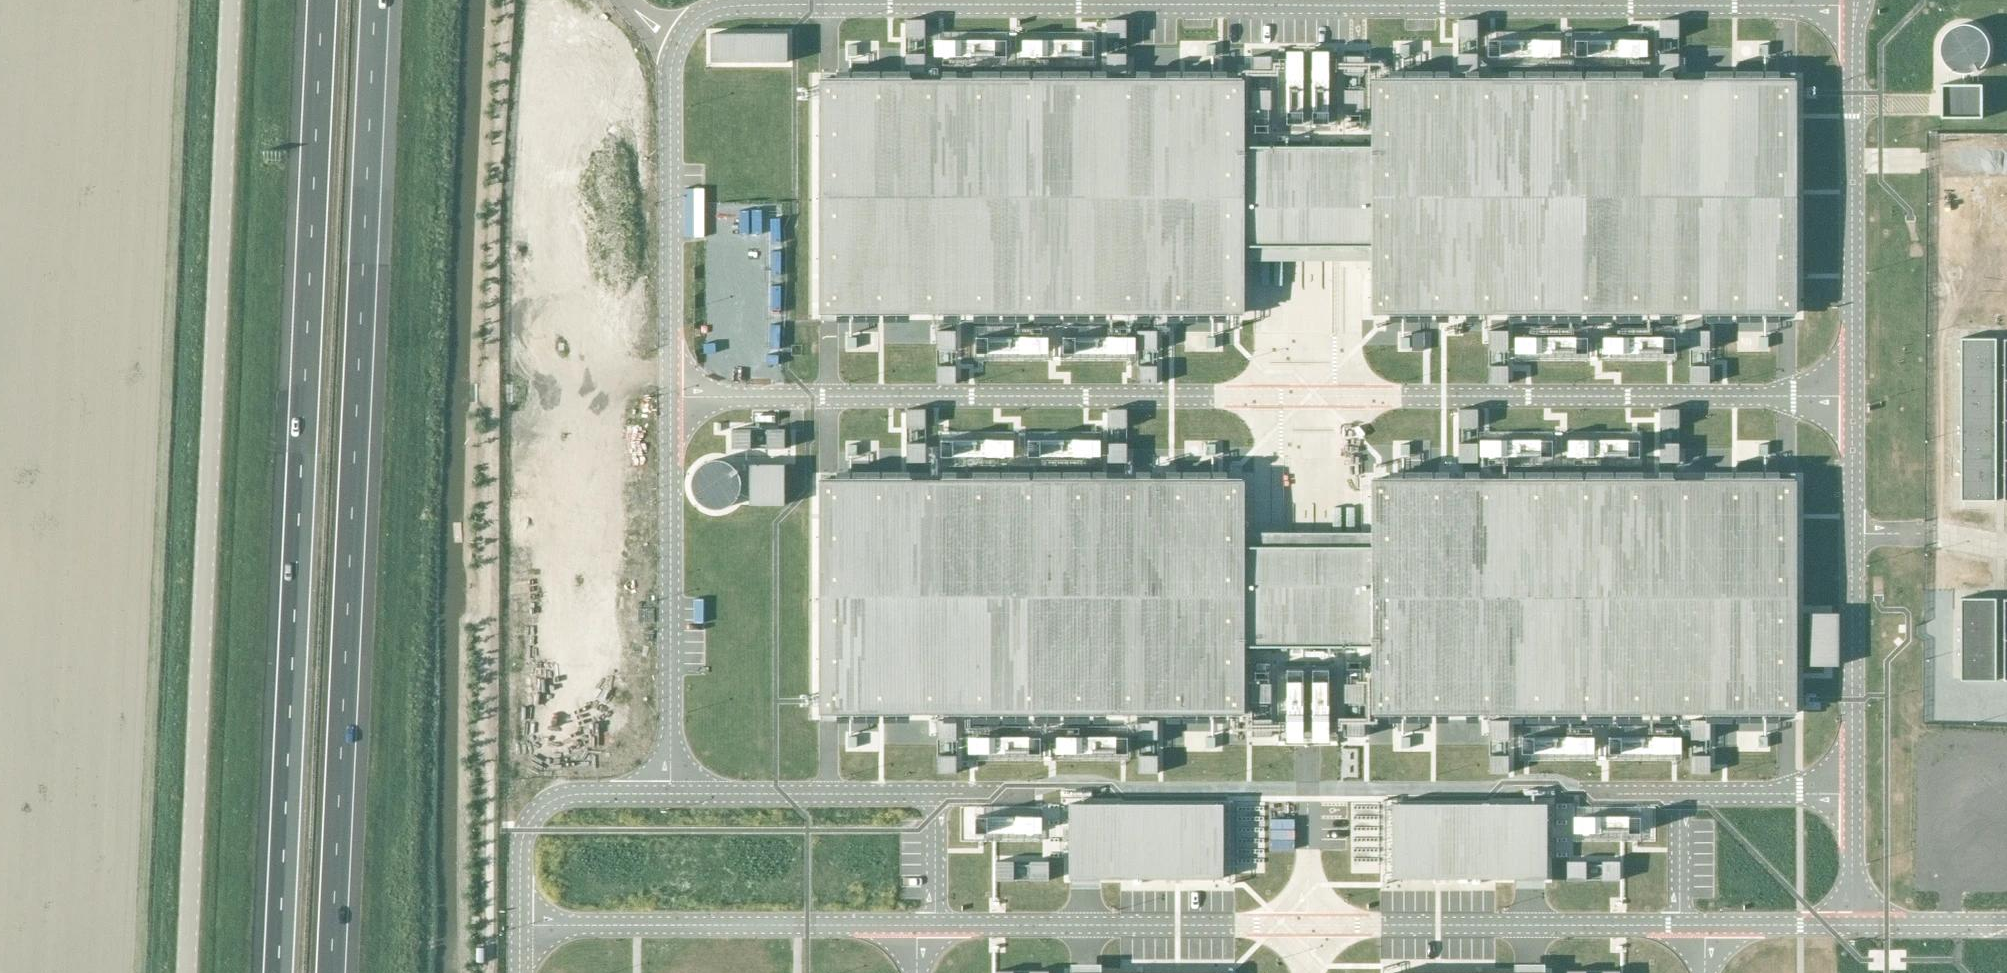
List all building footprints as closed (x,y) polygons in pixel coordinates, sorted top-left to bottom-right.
[(1952,13),(1918,40),(1945,75),(1980,47),(1952,13)] [(1109,34),(1128,34),(1128,17),(1109,16),(1109,34)] [(1460,34),(1479,34),(1479,17),(1460,16),(1460,34)] [(908,34),(927,34),(927,17),(908,17),(908,34)] [(1661,34),(1679,35),(1680,17),(1661,17),(1661,34)] [(712,62),(788,63),(788,30),(713,29),(712,62)] [(1078,35),(1005,33),(1004,50),(1077,53),(1078,35)] [(1631,52),(1632,35),(1559,33),(1559,51),(1631,52)] [(1289,80),(1288,44),(1269,45),(1270,81),(1289,80)] [(1315,65),(1314,44),(1296,45),(1298,122),(1324,122),(1323,65),(1315,65)] [(1330,51),(1330,71),(1350,70),(1349,50),(1330,51)] [(1662,68),(1681,68),(1681,50),(1662,50),(1662,68)] [(907,68),(926,69),(926,52),(907,51),(907,68)] [(1108,69),(1126,69),(1127,51),(1108,51),(1108,69)] [(1255,69),(1256,51),(1237,51),(1237,68),(1255,69)] [(1460,69),(1479,69),(1479,51),(1460,51),(1460,69)] [(1245,80),(821,80),(821,312),(1245,312),(1245,259),(1372,259),(1372,312),(1797,312),(1797,80),(1372,80),(1372,147),(1245,147),(1245,80)] [(1330,126),(1351,127),(1352,85),(1331,84),(1330,126)] [(1979,90),(1941,90),(1941,120),(1979,120),(1979,90)] [(1266,105),(1267,121),(1285,120),(1283,104),(1266,105)] [(1919,210),(1984,210),(1983,165),(1984,165),(1984,131),(1919,131),(1919,161),(1928,161),(1928,183),(1919,183),(1919,210)] [(584,205),(584,196),(563,197),(564,206),(584,205)] [(498,236),(518,236),(518,226),(498,225),(498,236)] [(1675,345),(1694,345),(1695,325),(1675,325),(1675,345)] [(937,344),(956,344),(956,327),(937,327),(937,344)] [(1141,344),(1159,344),(1159,327),(1141,327),(1141,344)] [(1695,344),(1714,345),(1714,327),(1696,327),(1695,344)] [(833,330),(834,350),(868,349),(867,328),(833,330)] [(1491,345),(1509,345),(1509,328),(1491,328),(1491,345)] [(1724,330),(1725,349),(1757,347),(1757,334),(1746,335),(1746,329),(1724,330)] [(961,332),(962,354),(1034,351),(1034,330),(961,332)] [(1121,349),(1121,330),(1047,332),(1047,351),(1121,349)] [(1585,349),(1622,349),(1622,357),(1660,356),(1659,330),(1585,331),(1585,349)] [(1173,332),(1173,348),(1200,347),(1200,331),(1173,332)] [(1402,345),(1412,345),(1411,333),(1402,333),(1402,345)] [(1760,347),(1769,347),(1769,335),(1760,335),(1760,347)] [(1208,348),(1217,348),(1217,336),(1207,336),(1208,348)] [(1963,338),(1963,501),(1996,501),(1996,338),(1963,338)] [(1531,377),(1531,358),(1521,357),(1520,376),(1531,377)] [(1492,380),(1511,381),(1511,363),(1492,363),(1492,380)] [(939,381),(958,381),(958,364),(939,364),(939,381)] [(1142,381),(1161,381),(1161,364),(1142,364),(1142,381)] [(1694,381),(1713,381),(1713,364),(1694,364),(1694,381)] [(908,424),(927,424),(927,407),(908,407),(908,424)] [(1109,424),(1128,424),(1128,407),(1109,407),(1109,424)] [(1461,424),(1480,424),(1480,407),(1461,407),(1461,424)] [(1662,425),(1681,425),(1681,407),(1662,407),(1662,425)] [(717,424),(718,443),(735,443),(734,423),(717,424)] [(753,425),(754,441),(772,440),(771,425),(753,425)] [(1600,450),(1624,450),(1624,437),(1600,436),(1600,450)] [(1663,456),(1681,457),(1681,439),(1663,439),(1663,456)] [(1461,457),(1480,457),(1480,440),(1461,440),(1461,457)] [(908,458),(927,458),(927,441),(908,441),(908,458)] [(1110,458),(1129,458),(1129,441),(1110,441),(1110,458)] [(1207,454),(1216,454),(1216,442),(1207,442),(1207,454)] [(1402,454),(1411,454),(1411,442),(1402,443),(1402,454)] [(1759,455),(1768,455),(1768,443),(1759,443),(1759,455)] [(680,455),(678,505),(725,507),(727,457),(680,455)] [(771,459),(735,459),(735,500),(770,500),(771,459)] [(1245,480),(821,480),(821,712),(1245,712),(1245,659),(1372,659),(1372,712),(1797,712),(1797,480),(1372,480),(1372,546),(1245,546),(1245,480)] [(1996,599),(1963,599),(1963,681),(1996,681),(1996,599)] [(618,644),(618,633),(594,632),(593,643),(618,644)] [(626,655),(601,656),(601,670),(626,669),(626,655)] [(1124,714),(1123,738),(1146,739),(1147,715),(1124,714)] [(923,716),(924,738),(943,737),(942,715),(923,716)] [(1385,735),(1386,750),(1420,749),(1419,720),(1394,720),(1395,735),(1385,735)] [(1760,749),(1759,735),(1746,735),(1746,728),(1725,729),(1725,750),(1760,749)] [(1031,751),(1031,730),(965,731),(966,752),(1031,751)] [(923,768),(942,768),(942,750),(924,750),(923,768)] [(1224,801),(1074,801),(1074,876),(1224,875),(1224,801)] [(1547,801),(1393,802),(1393,878),(1547,877),(1547,801)] [(1631,832),(1631,811),(1557,809),(1557,830),(1631,832)] [(1028,829),(1028,810),(960,811),(960,830),(1028,829)] [(981,877),(999,878),(1001,856),(982,855),(981,877)] [(1605,877),(1605,855),(1551,856),(1552,878),(1605,877)] [(1016,879),(1036,878),(1035,856),(1015,856),(1016,879)] [(668,902),(678,903),(680,881),(670,880),(668,902)] [(1172,885),(1171,907),(1219,908),(1220,887),(1172,885)] [(1420,909),(1419,886),(1371,887),(1371,910),(1420,909)]
